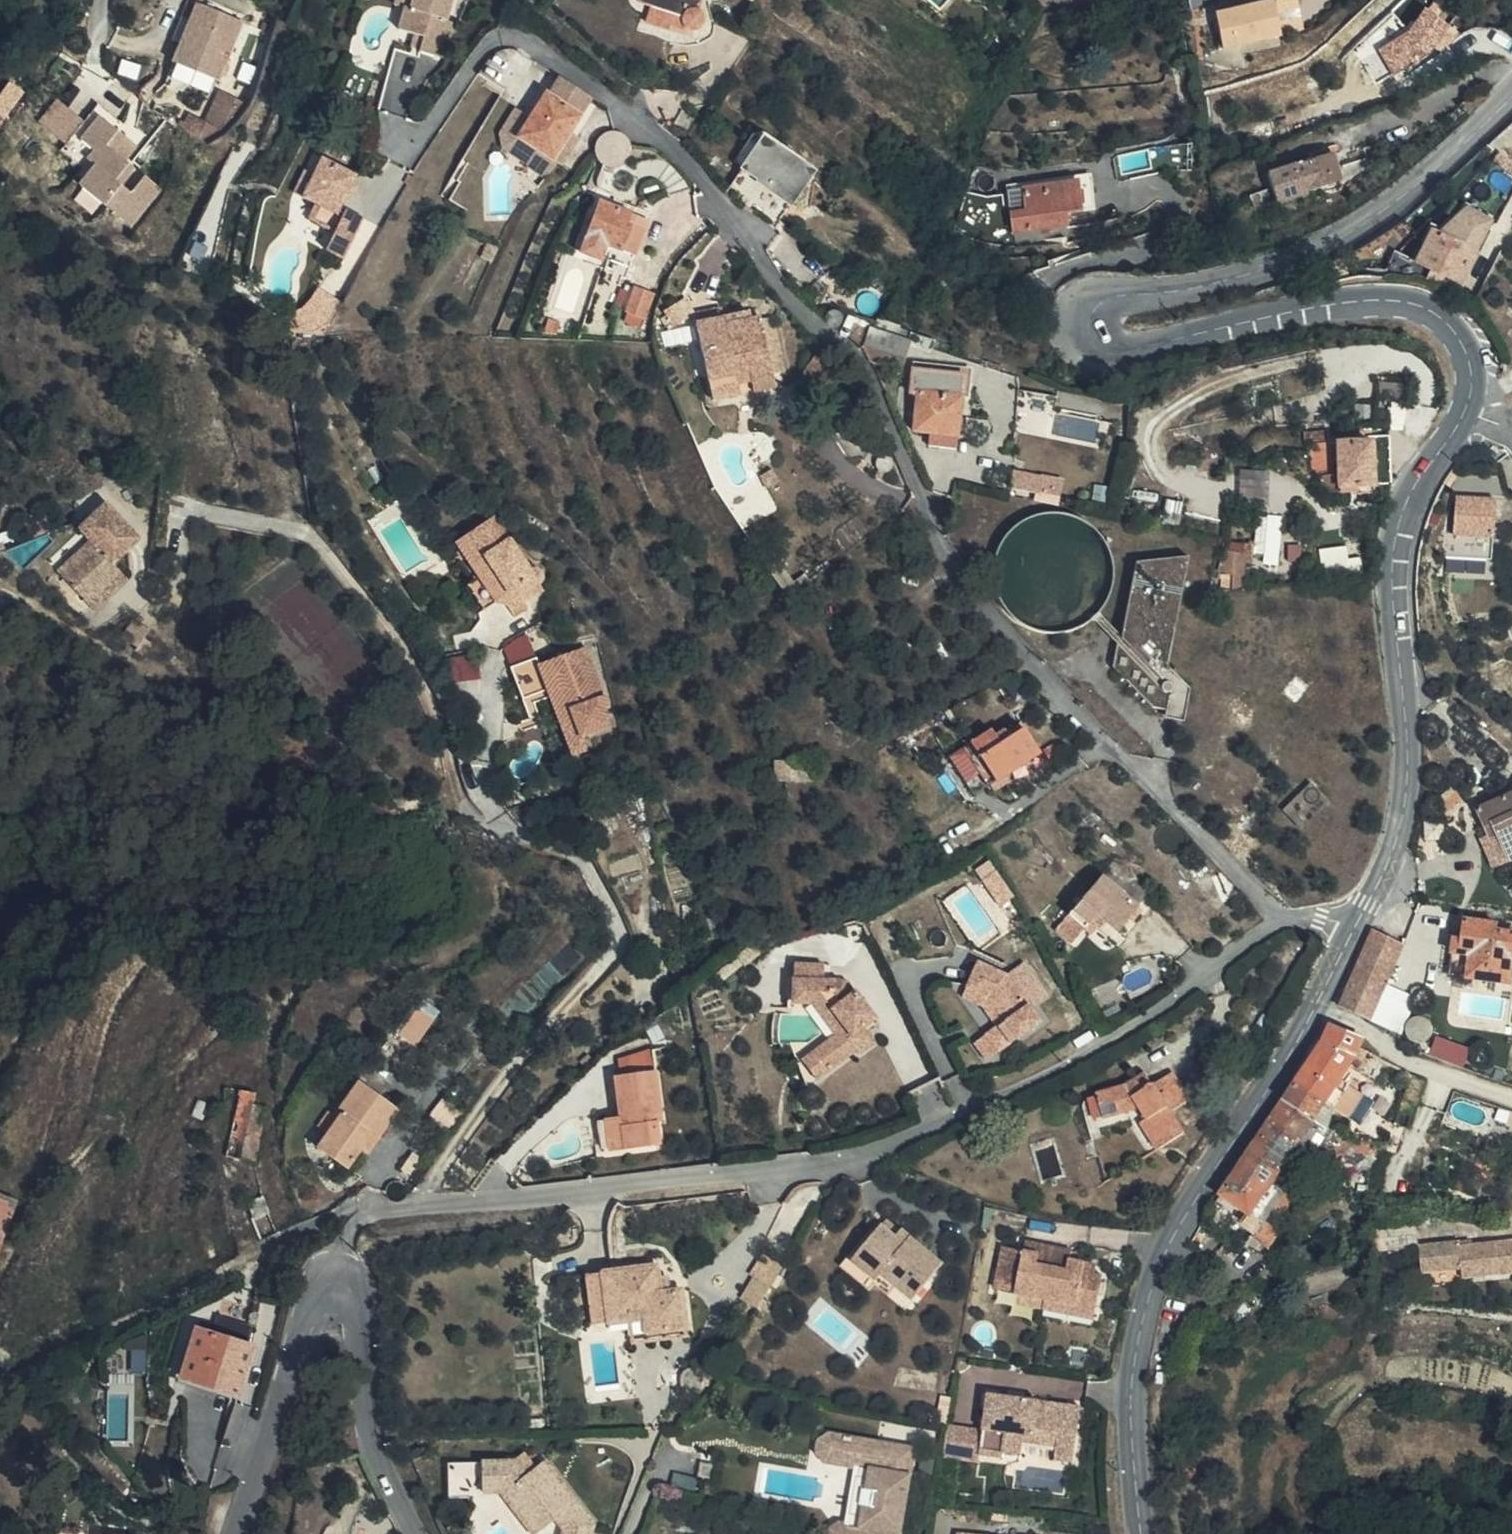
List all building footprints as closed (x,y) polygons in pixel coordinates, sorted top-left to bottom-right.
[(215,79),(238,18),(192,0),(169,61),(215,79)] [(412,17),(403,15),(397,37),(414,43),(422,46),(419,59),(435,63),(453,0),(417,0),(412,17)] [(417,0),(407,0),(403,15),(412,17),(417,0)] [(635,2),(682,19),(682,20),(682,22),(682,23),(682,24),(682,25),(682,26),(683,27),(684,28),(684,29),(686,30),(688,32),(689,33),(691,33),(693,33),(695,34),(697,34),(699,32),(700,32),(702,31),(704,29),(705,26),(706,24),(706,22),(706,19),(705,16),(704,14),(703,13),(701,11),(698,10),(702,0),(636,0),(635,2)] [(1282,34),(1279,21),(1275,0),(1259,0),(1212,10),(1220,47),(1282,34)] [(1279,21),(1304,15),(1301,0),(1275,0),(1279,21)] [(682,19),(635,2),(632,11),(684,29),(684,28),(683,27),(682,26),(682,25),(682,24),(682,23),(682,22),(682,20),(682,19)] [(1412,32),(1383,48),(1396,71),(1437,48),(1443,52),(1457,32),(1440,19),(1443,15),(1435,9),(1431,14),(1427,11),(1412,32)] [(411,56),(419,59),(422,46),(414,43),(411,56)] [(549,99),(581,118),(593,99),(560,80),(549,99)] [(555,162),(574,131),(581,118),(549,99),(547,97),(534,120),(521,141),(540,153),(555,162)] [(121,160),(128,149),(120,143),(125,136),(111,126),(117,117),(93,99),(57,148),(78,163),(68,178),(111,211),(126,192),(116,184),(129,166),(121,160)] [(521,141),(534,120),(519,111),(503,139),(508,152),(555,180),(560,171),(537,158),(540,153),(521,141)] [(581,135),(574,131),(555,162),(563,166),(581,135)] [(630,133),(599,133),(599,163),(630,163),(630,133)] [(120,143),(128,149),(132,142),(125,136),(120,143)] [(791,205),(812,173),(792,160),(790,162),(760,143),(743,170),(768,186),(767,190),(791,205)] [(1276,203),(1345,180),(1335,149),(1265,172),(1276,203)] [(1511,174),(1511,159),(1499,152),(1494,164),(1511,174)] [(563,166),(555,162),(540,153),(537,158),(560,171),(563,166)] [(315,190),(324,170),(315,166),(306,185),(315,190)] [(354,184),(324,170),(315,190),(299,225),(338,245),(331,260),(352,269),(371,228),(340,214),(354,184)] [(140,174),(126,192),(111,211),(126,223),(154,184),(140,174)] [(997,228),(1055,222),(1082,219),(1080,206),(1078,175),(1063,177),(1008,183),(1009,202),(993,204),(997,228)] [(599,241),(610,247),(625,225),(621,222),(626,213),(598,196),(570,240),(590,254),(599,241)] [(1403,256),(1440,272),(1471,209),(1444,197),(1420,225),(1420,226),(1403,256)] [(1363,263),(1391,276),(1397,265),(1403,256),(1420,226),(1420,225),(1411,221),(1394,255),(1374,244),(1363,263)] [(625,225),(610,247),(619,253),(634,230),(625,225)] [(1397,265),(1434,283),(1440,272),(1403,256),(1397,265)] [(647,319),(657,290),(638,283),(628,312),(647,319)] [(287,339),(336,338),(350,311),(332,302),(319,326),(295,317),(287,339)] [(897,313),(862,309),(852,324),(862,338),(865,340),(866,336),(892,341),(897,313)] [(925,324),(906,317),(897,363),(915,367),(907,404),(920,407),(954,414),(969,340),(925,324)] [(725,329),(744,325),(743,319),(724,322),(725,329)] [(761,322),(744,325),(725,329),(724,322),(723,320),(694,326),(708,401),(739,395),(737,385),(772,378),(761,322)] [(811,389),(821,374),(805,363),(788,386),(802,396),(804,398),(811,389)] [(1403,398),(1404,381),(1379,379),(1378,396),(1403,398)] [(1366,420),(1384,420),(1387,403),(1367,400),(1366,420)] [(954,414),(920,407),(918,420),(951,426),(954,414)] [(1327,433),(1304,434),(1305,443),(1327,442),(1327,433)] [(1390,439),(1369,440),(1372,475),(1390,474),(1390,439)] [(1372,475),(1369,440),(1337,441),(1340,480),(1355,479),(1355,483),(1372,483),(1372,475)] [(1331,483),(1327,442),(1311,443),(1314,484),(1331,483)] [(1066,479),(1016,469),(1013,485),(1062,495),(1066,479)] [(1494,535),(1498,498),(1460,494),(1456,532),(1494,535)] [(143,536),(111,501),(84,525),(95,537),(62,568),(93,602),(127,571),(117,561),(143,536)] [(1063,509),(1055,508),(1047,508),(1042,509),(1034,512),(1022,516),(1015,521),(1009,527),(1003,534),(999,541),(995,549),(993,557),(992,570),(994,583),(996,591),(999,599),(1004,606),(1012,615),(1019,621),(1027,625),(1035,628),(1043,630),(1051,631),(1064,630),(1077,626),(1083,623),(1094,616),(1103,605),(1110,594),(1112,586),(1114,578),(1114,565),(1113,556),(1111,548),(1105,537),(1097,527),(1091,521),(1084,516),(1076,512),(1063,509)] [(496,514),(458,537),(480,573),(467,582),(482,604),(500,594),(509,609),(543,589),(538,579),(542,577),(544,574),(545,572),(544,570),(544,569),(543,568),(542,567),(539,566),(535,567),(532,569),(514,539),(511,540),(496,514)] [(1257,558),(1282,559),(1283,515),(1258,514),(1257,558)] [(1216,588),(1260,585),(1259,563),(1233,563),(1231,544),(1218,541),(1216,588)] [(1449,554),(1448,568),(1490,571),(1491,557),(1449,554)] [(1120,639),(1116,652),(1111,669),(1154,704),(1191,718),(1202,693),(1172,679),(1183,570),(1131,566),(1124,643),(1120,639)] [(131,576),(127,571),(93,602),(98,607),(131,576)] [(1094,616),(1083,623),(1116,652),(1120,639),(1094,616)] [(455,679),(481,676),(479,654),(453,657),(455,679)] [(517,704),(550,697),(563,766),(576,763),(572,745),(597,739),(594,725),(599,724),(588,660),(538,669),(537,664),(511,669),(517,704)] [(990,731),(959,751),(985,789),(1037,754),(1020,730),(1008,738),(1002,730),(994,736),(990,731)] [(985,789),(959,751),(949,759),(973,796),(985,789)] [(795,782),(795,758),(776,759),(776,782),(795,782)] [(814,758),(795,758),(795,782),(814,782),(814,758)] [(1511,829),(1511,786),(1502,766),(1457,787),(1463,802),(1454,808),(1466,832),(1474,847),(1511,829)] [(1425,841),(1446,840),(1444,819),(1424,820),(1425,841)] [(1015,895),(991,859),(977,869),(1002,904),(1015,895)] [(1114,933),(1150,895),(1116,864),(1053,932),(1070,948),(1091,925),(1111,943),(1117,937),(1114,933)] [(1465,923),(1464,944),(1454,942),(1450,979),(1511,987),(1511,928),(1465,923)] [(1402,945),(1372,933),(1339,1006),(1370,1019),(1384,986),(1402,945)] [(796,960),(795,975),(826,976),(826,961),(796,960)] [(1004,974),(978,965),(966,989),(987,999),(1003,1020),(984,1034),(998,1052),(1039,1021),(1004,974)] [(864,992),(857,997),(844,977),(826,976),(795,975),(794,1002),(813,1002),(824,1002),(848,1031),(811,1058),(825,1076),(864,1049),(866,1052),(881,1042),(869,1025),(881,1017),(864,992)] [(1406,996),(1384,986),(1370,1019),(1392,1028),(1406,996)] [(1101,991),(1112,1000),(1106,988),(1101,991)] [(1120,1015),(1112,1000),(1101,991),(1092,996),(1105,1023),(1120,1015)] [(399,1031),(416,1044),(441,1011),(425,998),(399,1031)] [(848,1031),(824,1002),(813,1002),(836,1032),(804,1058),(820,1079),(825,1076),(811,1058),(848,1031)] [(1323,1045),(1299,1080),(1326,1098),(1328,1095),(1333,1087),(1342,1094),(1351,1080),(1343,1075),(1348,1068),(1362,1075),(1369,1064),(1366,1062),(1369,1055),(1359,1049),(1361,1041),(1330,1026),(1323,1045)] [(998,1052),(984,1034),(972,1044),(986,1061),(998,1052)] [(671,1141),(668,1120),(661,1121),(660,1112),(667,1111),(659,1069),(616,1076),(622,1114),(617,1115),(612,1116),(610,1118),(608,1120),(605,1121),(604,1124),(603,1126),(603,1129),(603,1133),(607,1152),(671,1141)] [(1170,1112),(1188,1102),(1172,1075),(1154,1085),(1148,1077),(1124,1090),(1097,1099),(1103,1120),(1138,1110),(1147,1121),(1141,1126),(1156,1150),(1183,1135),(1170,1112)] [(1326,1098),(1299,1080),(1284,1102),(1310,1119),(1326,1098)] [(312,1153),(346,1172),(359,1151),(354,1149),(363,1133),(374,1140),(392,1110),(348,1084),(327,1120),(330,1122),(320,1139),(312,1153)] [(1328,1095),(1326,1098),(1310,1119),(1327,1129),(1333,1111),(1339,1103),(1328,1095)] [(435,1116),(452,1126),(463,1108),(446,1098),(435,1116)] [(1310,1119),(1284,1102),(1220,1197),(1247,1214),(1283,1160),(1291,1148),(1310,1119)] [(255,1175),(266,1123),(252,1120),(254,1109),(240,1107),(226,1168),(255,1175)] [(661,1121),(668,1120),(674,1118),(673,1110),(667,1111),(660,1112),(661,1121)] [(311,1134),(320,1139),(330,1122),(327,1120),(322,1116),(311,1134)] [(1327,1129),(1310,1119),(1291,1148),(1313,1162),(1324,1143),(1324,1142),(1324,1141),(1323,1140),(1323,1139),(1324,1137),(1324,1136),(1324,1135),(1324,1134),(1325,1133),(1325,1132),(1327,1129)] [(354,1149),(359,1151),(365,1156),(374,1140),(363,1133),(354,1149)] [(1350,1150),(1392,1148),(1392,1139),(1351,1138),(1350,1150)] [(413,1178),(423,1161),(413,1156),(402,1173),(413,1178)] [(1220,1197),(1213,1207),(1256,1234),(1298,1169),(1283,1160),(1247,1214),(1220,1197)] [(270,1213),(262,1195),(248,1201),(255,1219),(270,1213)] [(17,1204),(2,1199),(0,1206),(0,1210),(15,1215),(17,1204)] [(19,1222),(15,1215),(0,1210),(0,1272),(19,1222)] [(917,1297),(946,1264),(890,1216),(853,1257),(879,1280),(887,1271),(917,1297)] [(1417,1228),(1386,1229),(1388,1251),(1419,1250),(1417,1228)] [(1053,1248),(1054,1240),(1040,1238),(1038,1246),(1053,1248)] [(1090,1272),(1093,1255),(1080,1253),(1082,1245),(1054,1240),(1053,1248),(1038,1246),(1020,1243),(1015,1272),(1035,1275),(1032,1292),(1069,1298),(1102,1303),(1106,1274),(1102,1274),(1090,1272)] [(1419,1250),(1423,1279),(1462,1274),(1463,1282),(1511,1275),(1511,1246),(1459,1254),(1458,1244),(1419,1250)] [(1104,1257),(1093,1255),(1090,1272),(1102,1274),(1104,1257)] [(603,1273),(609,1324),(648,1318),(651,1333),(671,1330),(667,1293),(659,1294),(655,1266),(603,1273)] [(761,1306),(776,1281),(753,1269),(739,1292),(761,1306)] [(1035,1275),(1015,1272),(1012,1289),(1032,1292),(1035,1275)] [(603,1273),(585,1275),(591,1326),(609,1324),(603,1273)] [(1425,1292),(1464,1286),(1463,1282),(1462,1274),(1423,1279),(1425,1292)] [(679,1292),(667,1293),(671,1330),(684,1329),(679,1292)] [(1102,1303),(1069,1298),(1067,1310),(1100,1315),(1102,1303)] [(232,1395),(244,1344),(187,1330),(177,1381),(232,1395)] [(1000,1459),(1001,1451),(1004,1429),(1081,1439),(1086,1405),(988,1393),(980,1456),(1000,1459)] [(978,1459),(982,1427),(950,1422),(945,1455),(978,1459)] [(1004,1429),(1001,1451),(1022,1454),(1025,1439),(1057,1444),(1056,1454),(1079,1458),(1081,1439),(1004,1429)] [(845,1462),(849,1436),(830,1434),(822,1438),(820,1450),(829,1459),(845,1462)] [(849,1436),(845,1462),(859,1464),(876,1466),(867,1524),(851,1521),(841,1519),(835,1524),(834,1533),(903,1533),(916,1447),(849,1436)] [(491,1466),(495,1494),(510,1491),(512,1495),(520,1489),(551,1533),(562,1523),(569,1533),(596,1533),(598,1528),(583,1506),(575,1512),(546,1467),(535,1475),(525,1461),(491,1466)] [(554,1462),(546,1467),(575,1512),(583,1506),(554,1462)] [(876,1466),(859,1464),(851,1521),(867,1524),(876,1466)] [(720,1468),(705,1465),(703,1479),(717,1482),(720,1468)] [(491,1466),(455,1472),(460,1500),(495,1494),(491,1466)] [(512,1495),(539,1533),(549,1533),(551,1533),(520,1489),(512,1495)] [(121,1530),(89,1525),(88,1533),(120,1533),(121,1530)]
